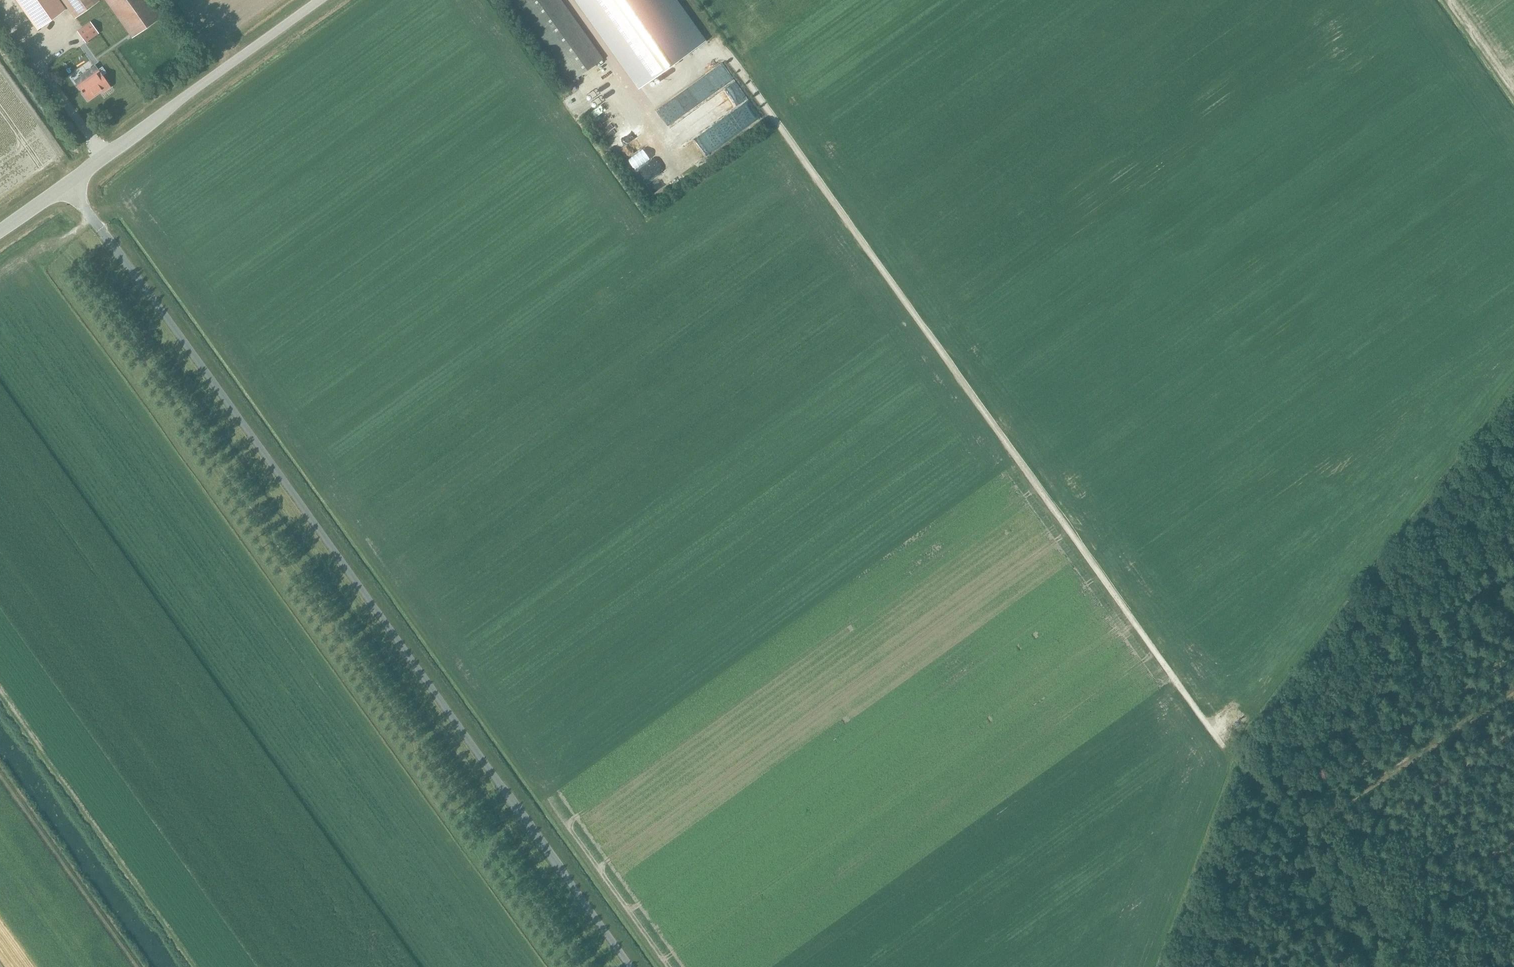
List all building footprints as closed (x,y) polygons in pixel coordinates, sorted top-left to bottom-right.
[(65,9),(58,0),(16,0),(37,29),(65,9)] [(75,18),(98,1),(99,0),(62,0),(75,18)] [(132,37),(160,17),(148,0),(106,0),(132,37)] [(597,50),(561,0),(515,0),(573,81),(604,60),(603,59),(606,57),(600,48),(597,50)] [(640,87),(704,41),(675,0),(578,0),(640,87)] [(77,31),(85,43),(98,33),(90,22),(77,31)] [(110,87),(97,69),(90,74),(88,70),(80,76),(84,82),(78,86),(88,100),(101,90),(103,92),(110,87)] [(619,155),(640,141),(633,131),(612,144),(619,155)] [(643,169),(649,165),(646,159),(651,155),(648,151),(652,148),(646,141),(631,153),(643,169)] [(647,169),(652,185),(663,181),(657,165),(647,169)] [(700,176),(705,173),(700,165),(695,168),(700,176)] [(662,196),(677,183),(671,176),(656,189),(662,196)]
